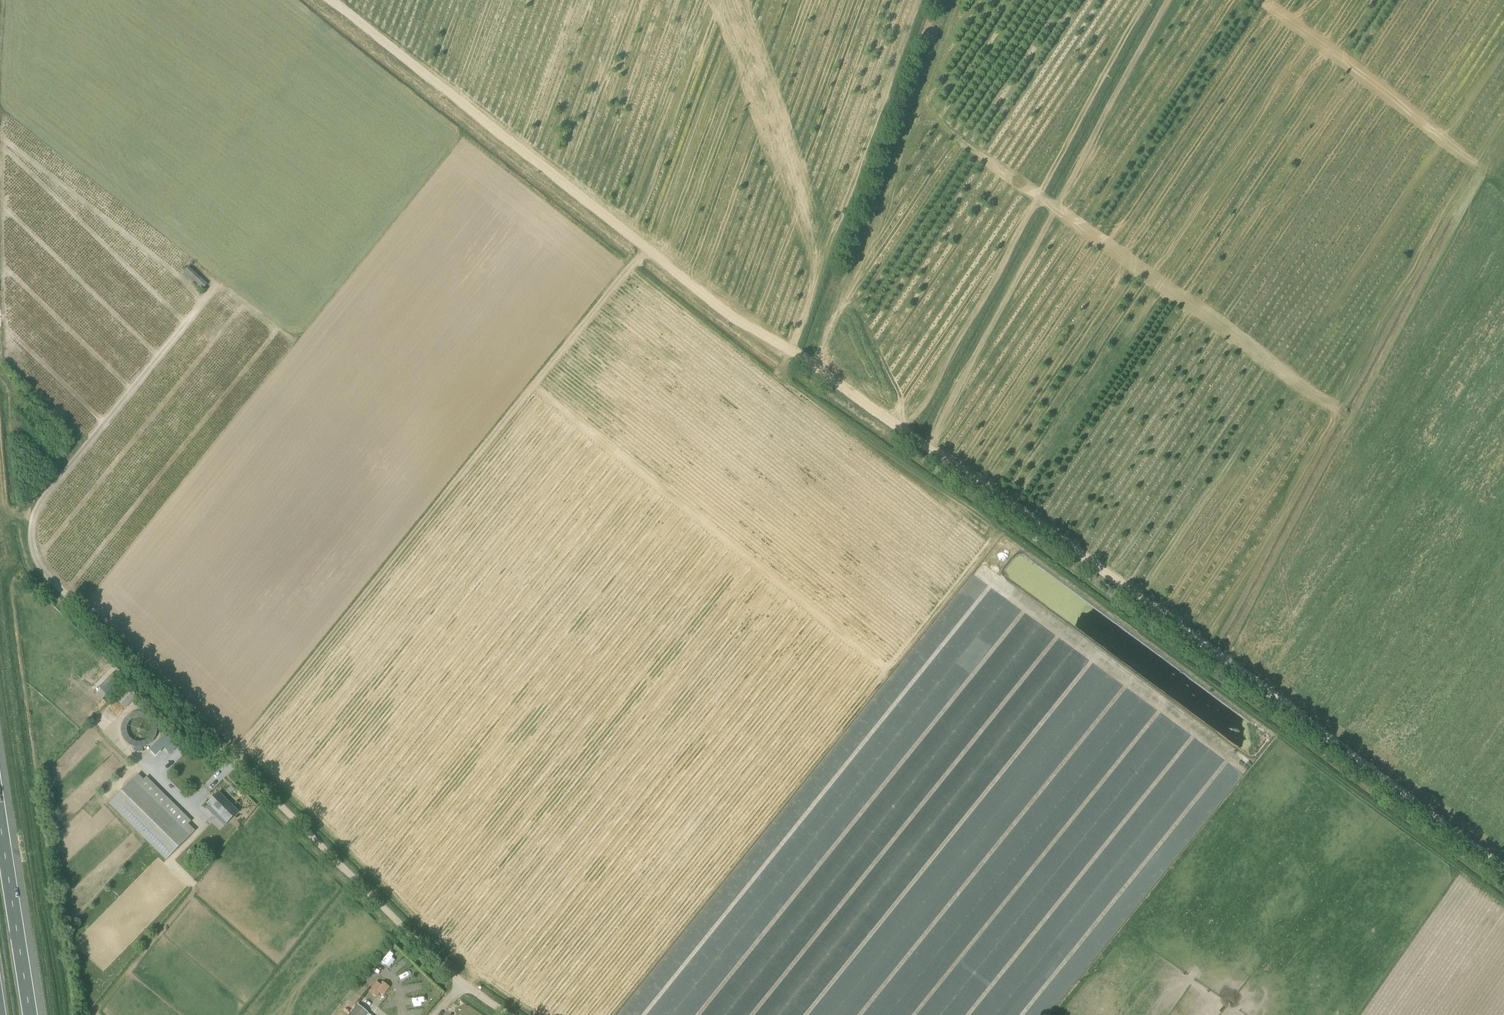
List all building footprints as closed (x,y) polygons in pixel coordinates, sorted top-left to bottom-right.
[(199,276),(189,267),(183,273),(193,282),(199,276)] [(99,688),(108,696),(115,689),(122,682),(114,673),(99,688)] [(125,708),(137,696),(128,687),(116,699),(125,708)] [(143,712),(136,712),(130,714),(125,718),(122,724),(121,729),(122,736),(125,742),(130,746),(135,748),(135,752),(143,752),(143,748),(148,746),(153,742),(156,736),(157,730),(157,723),(153,718),(149,714),(143,712)] [(134,779),(109,803),(166,861),(191,836),(134,779)] [(217,814),(227,823),(238,812),(219,793),(205,807),(214,817),(217,814)] [(198,851),(192,857),(201,867),(207,860),(198,851)] [(378,982),(369,991),(376,997),(384,988),(378,982)] [(357,1004),(348,1014),(367,1014),(369,1013),(357,1004)]
